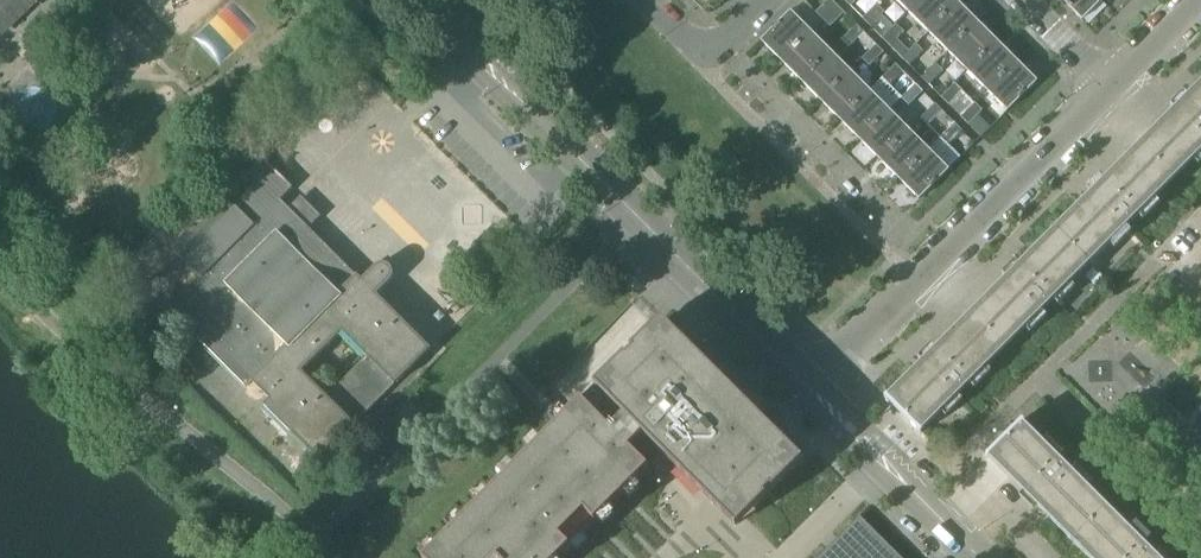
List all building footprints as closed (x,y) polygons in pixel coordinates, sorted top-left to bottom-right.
[(4,11),(16,24),(40,0),(0,0),(0,15),(4,11)] [(359,0),(346,13),(354,21),(366,8),(359,0)] [(826,16),(836,5),(831,0),(828,0),(819,9),(826,16)] [(908,12),(920,0),(896,0),(908,12)] [(928,32),(957,2),(955,0),(920,0),(908,12),(928,32)] [(1082,20),(1102,0),(1062,0),(1082,20)] [(928,32),(948,52),(977,22),(957,2),(928,32)] [(863,19),(870,26),(884,11),(877,4),(863,19)] [(836,5),(826,16),(833,23),(844,12),(836,5)] [(761,41),(781,61),(810,32),(790,11),(761,41)] [(948,52),(968,71),(997,42),(977,22),(948,52)] [(863,32),(856,25),(843,38),(850,46),(863,32)] [(882,38),(889,45),(897,38),(900,35),(893,28),(882,38)] [(781,61),(800,81),(830,51),(810,32),(781,61)] [(889,45),(902,58),(909,50),(897,38),(889,45)] [(968,71),(987,91),(1016,61),(997,42),(968,71)] [(902,58),(921,78),(929,70),(916,58),(924,50),(916,43),(909,50),(902,58)] [(883,52),(876,45),(865,55),(872,62),(883,52)] [(800,81),(820,100),(849,70),(830,51),(800,81)] [(1016,61),(987,91),(1007,111),(1037,81),(1016,61)] [(901,98),(904,94),(915,84),(895,64),(885,75),(892,82),(889,85),(901,98)] [(929,70),(921,78),(929,85),(939,74),(932,67),(929,70)] [(820,100),(840,120),(869,90),(849,70),(820,100)] [(1200,151),(1200,82),(911,373),(887,396),(886,397),(920,432),(1200,151)] [(941,97),(948,104),(963,90),(955,83),(941,97)] [(915,84),(904,94),(912,102),(922,91),(915,84)] [(840,120),(859,140),(889,110),(869,90),(840,120)] [(908,130),(916,137),(942,111),(935,104),(908,130)] [(961,117),(968,124),(978,114),(971,106),(961,117)] [(859,140),(879,159),(908,130),(889,110),(859,140)] [(954,123),(945,133),(944,134),(951,141),(962,130),(954,123)] [(879,159),(899,179),(928,149),(916,137),(908,130),(879,159)] [(928,149),(899,179),(919,199),(948,170),(928,149)] [(320,456),(317,459),(318,460),(354,424),(395,384),(430,349),(376,295),(390,282),(391,280),(392,278),(393,276),(393,274),(393,272),(392,271),(392,269),(390,267),(389,266),(387,265),(385,264),(383,263),(381,263),(379,264),(378,264),(376,266),(375,267),(361,280),(356,275),(355,275),(280,200),(292,187),(263,158),(245,176),(254,185),(234,205),(224,196),(223,197),(224,198),(173,248),(172,248),(171,249),(199,277),(167,309),(168,310),(169,310),(245,386),(245,387),(246,388),(252,382),(270,400),(264,406),(265,407),(266,407),(291,432),(291,433),(292,434),(295,431),(320,456)] [(81,249),(82,254),(84,260),(99,257),(96,246),(81,249)] [(817,489),(795,468),(802,461),(777,436),(661,320),(594,387),(580,401),(565,416),(543,394),(401,535),(424,557),(423,557),(748,557),(817,489)] [(1021,421),(987,456),(988,457),(989,457),(1000,469),(1089,557),(1158,557),(1021,421)] [(1114,484),(1112,487),(1118,494),(1121,491),(1114,484)] [(859,516),(817,557),(901,557),(859,516)]
